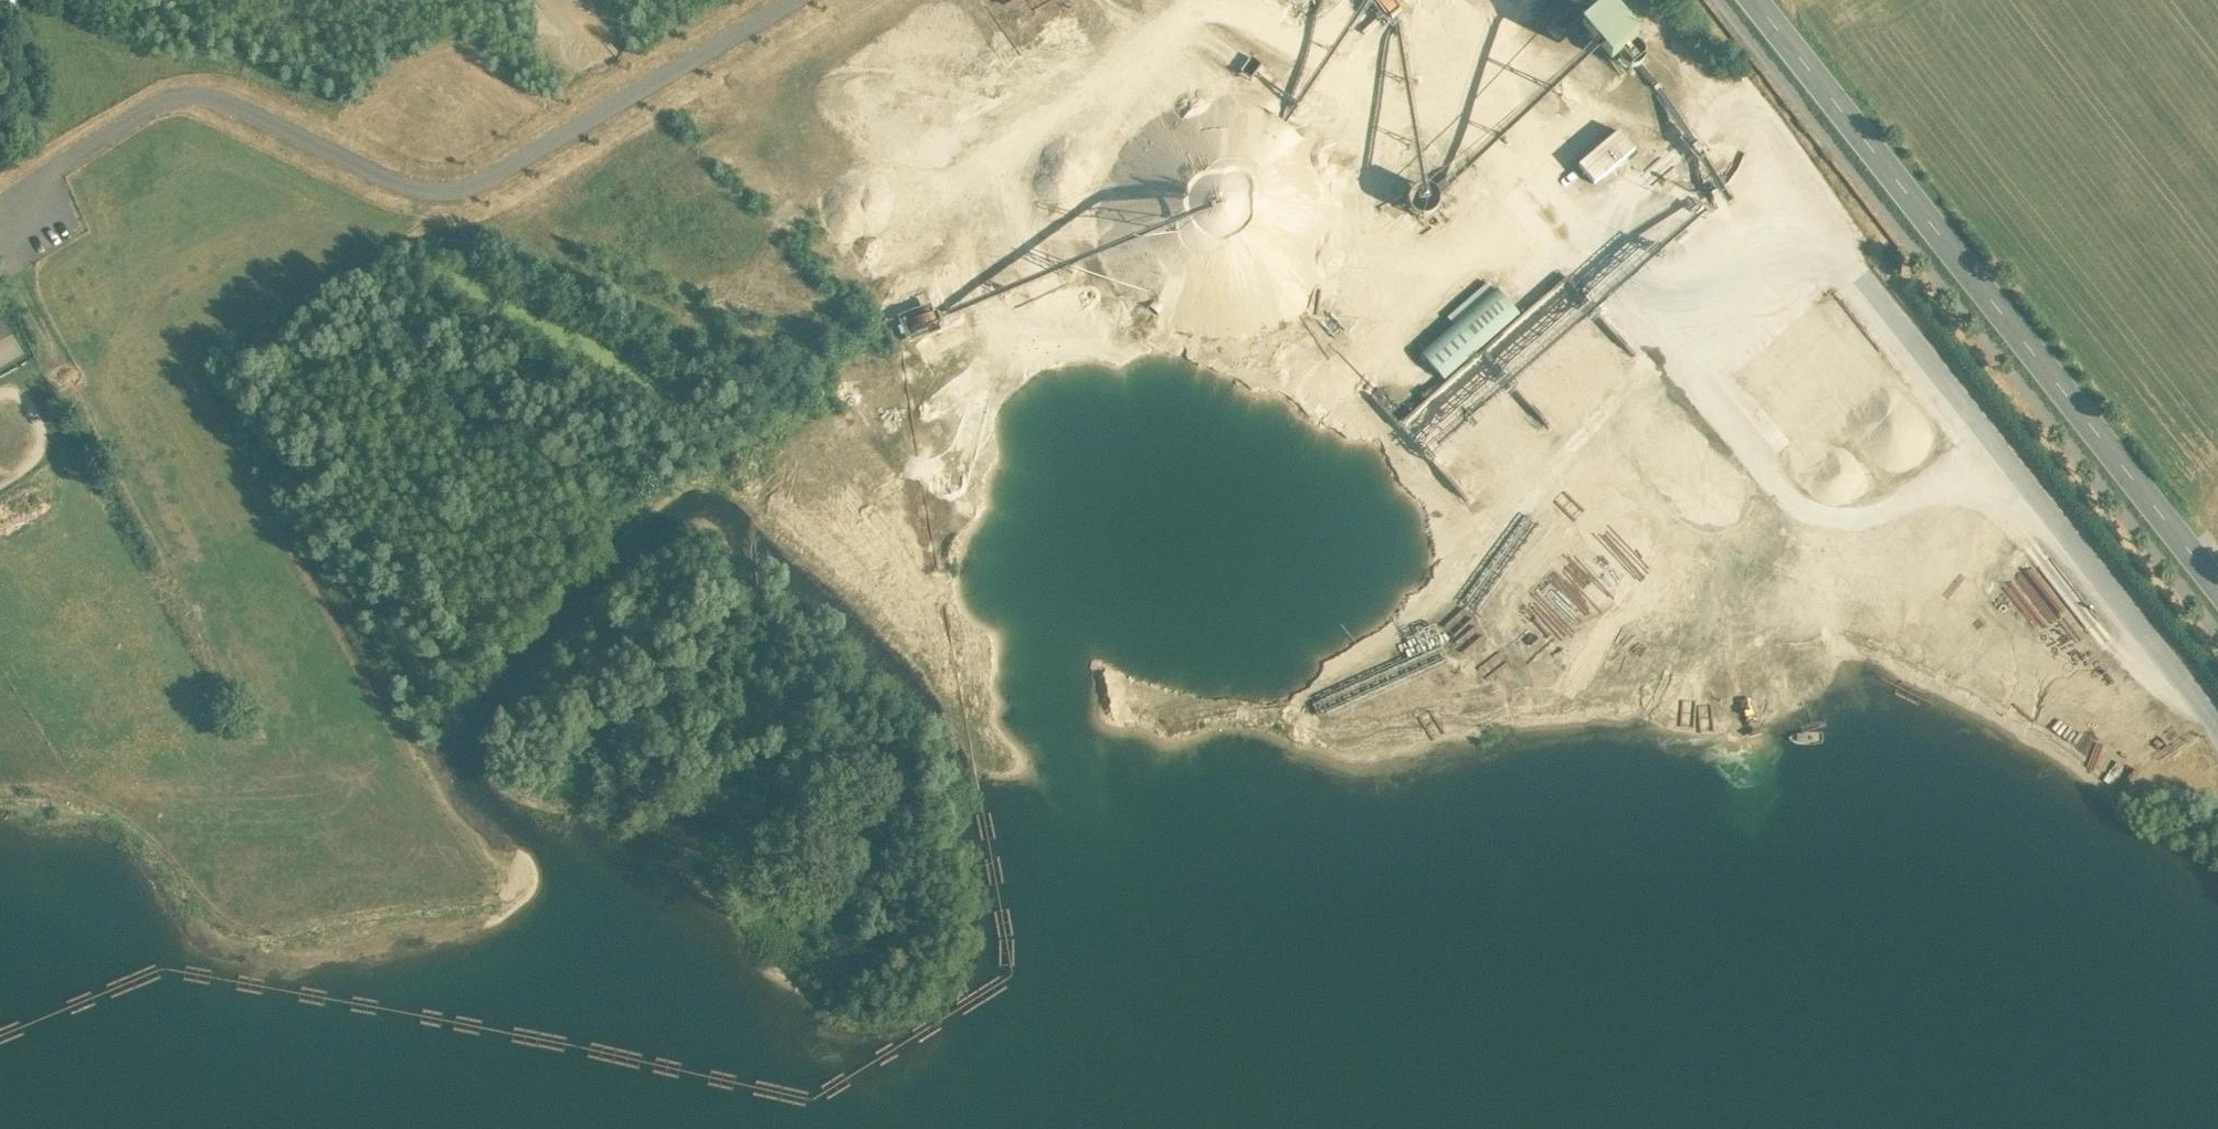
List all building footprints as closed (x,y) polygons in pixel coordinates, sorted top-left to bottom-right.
[(1393,0),(1373,0),(1384,13),(1396,3),(1393,0)] [(1583,13),(1595,28),(1611,15),(1598,0),(1583,13)] [(1616,21),(1601,34),(1613,49),(1629,36),(1616,21)] [(1237,22),(1220,37),(1234,55),(1252,40),(1237,22)] [(1646,58),(1634,43),(1619,55),(1631,70),(1646,58)] [(1620,131),(1579,166),(1595,184),(1636,149),(1620,131)] [(1426,187),(1409,201),(1424,219),(1441,204),(1426,187)] [(1489,283),(1469,300),(1475,308),(1495,290),(1489,283)] [(1475,308),(1455,325),(1478,351),(1520,315),(1497,289),(1495,290),(1475,308)] [(902,321),(903,333),(921,332),(920,320),(902,321)] [(1455,325),(1422,354),(1445,380),(1478,351),(1455,325)]
